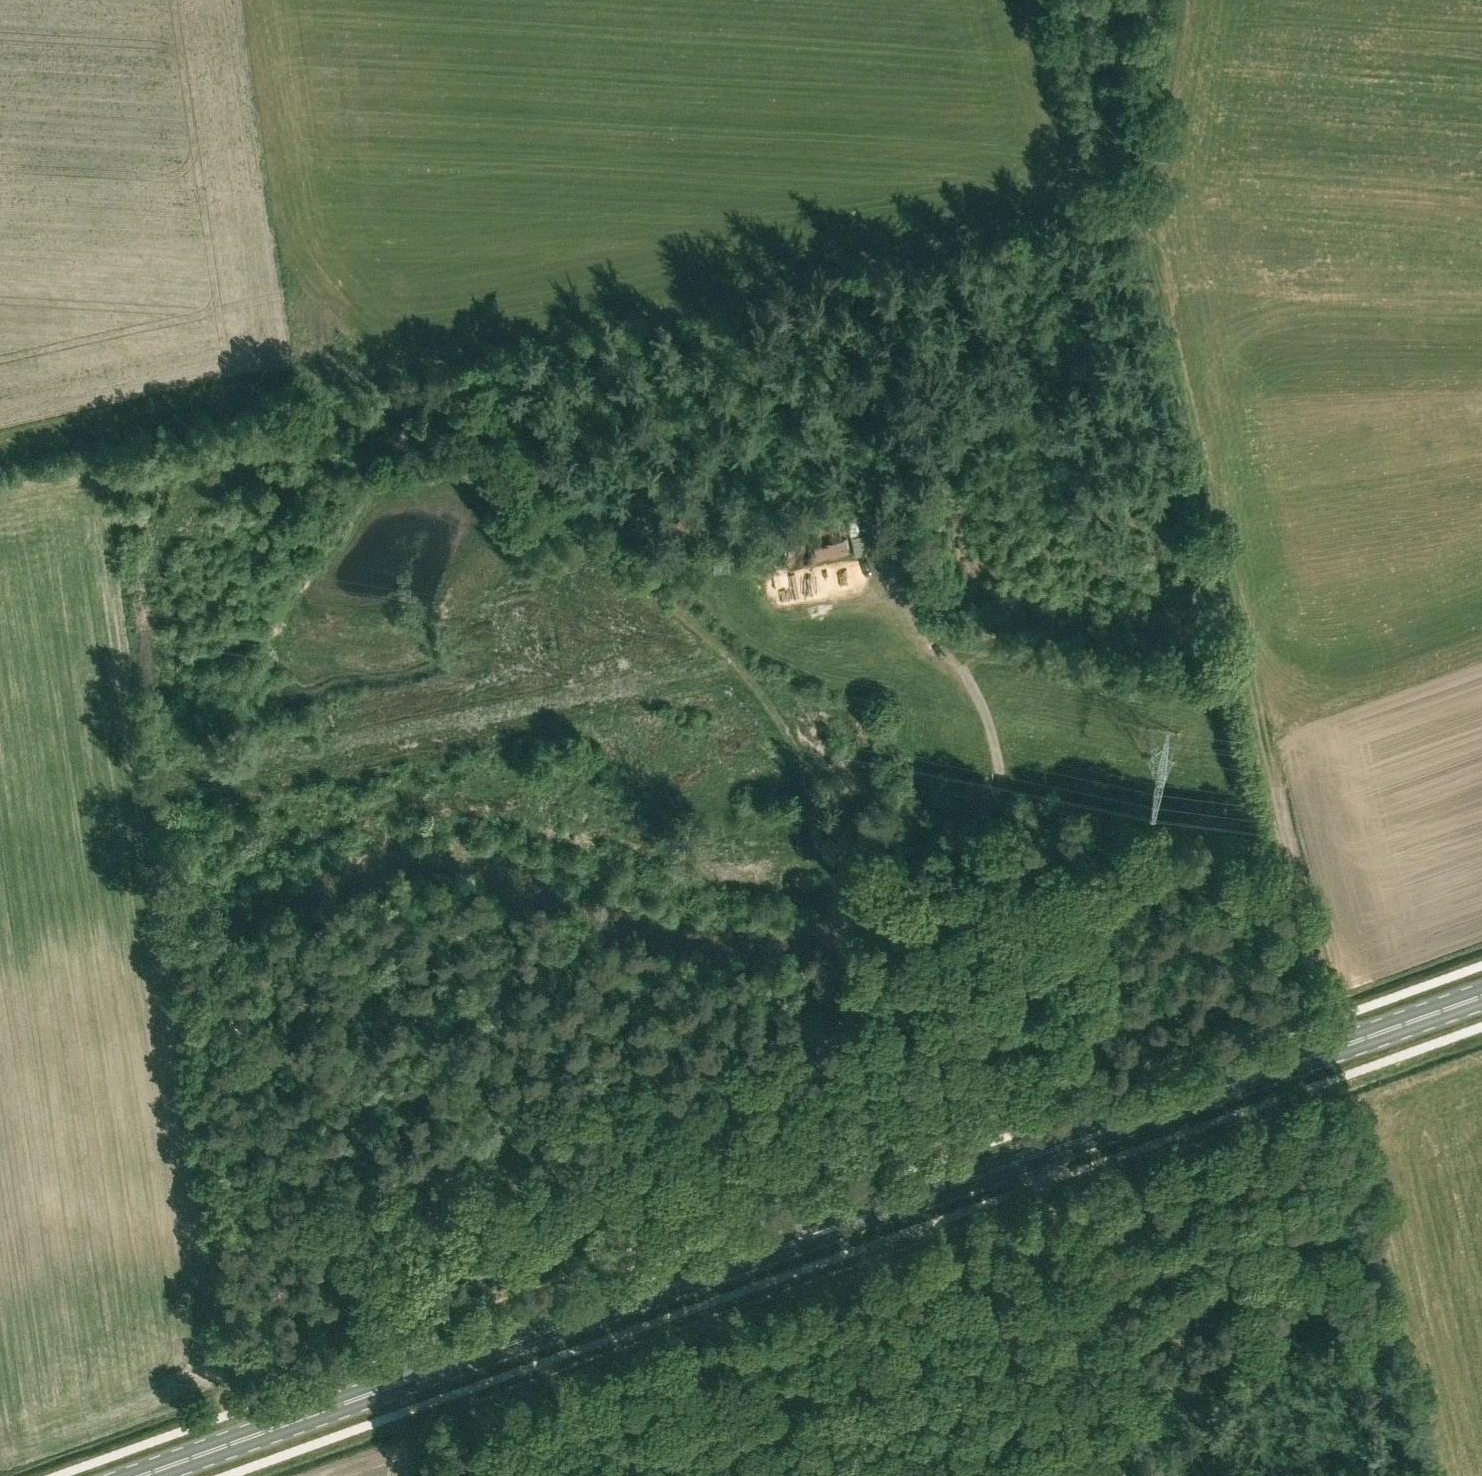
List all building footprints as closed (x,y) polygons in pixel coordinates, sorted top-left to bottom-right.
[(848,551),(840,523),(807,533),(815,561),(848,551)]
